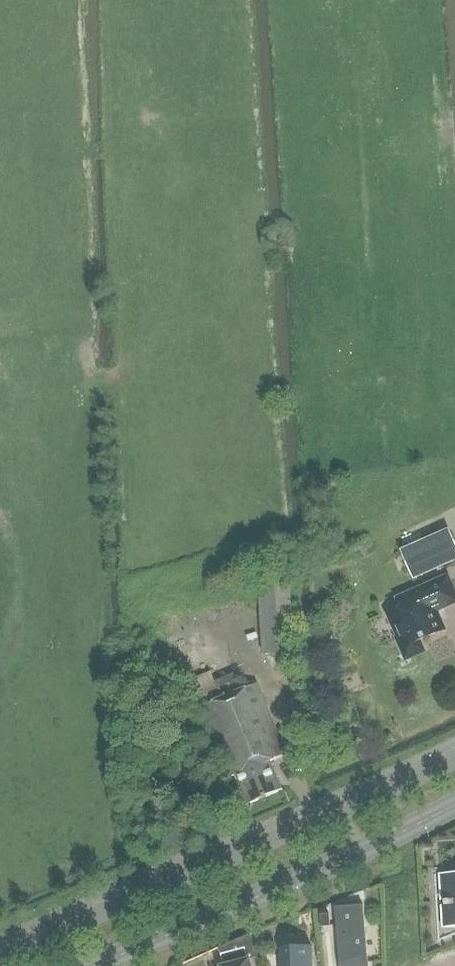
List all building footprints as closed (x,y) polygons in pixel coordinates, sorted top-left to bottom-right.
[(454,562),(454,543),(449,529),(401,550),(414,580),(454,562)] [(287,621),(297,620),(295,572),(264,573),(267,652),(288,651),(287,621)] [(420,641),(437,633),(436,630),(443,627),(436,611),(454,603),(454,593),(448,576),(397,599),(402,610),(390,616),(389,614),(387,614),(397,637),(395,638),(396,641),(397,641),(404,657),(423,648),(420,641)] [(187,682),(198,708),(222,698),(211,672),(187,682)] [(216,682),(223,699),(203,707),(226,763),(214,768),(220,783),(237,776),(249,805),(283,790),(271,762),(288,755),(258,684),(242,691),(235,675),(216,682)] [(450,874),(451,901),(444,901),(446,928),(454,927),(454,874),(450,874)] [(335,908),(340,965),(369,965),(363,905),(335,908)] [(329,914),(320,915),(321,927),(330,927),(329,914)] [(249,960),(248,960),(248,958),(256,956),(250,931),(218,944),(221,955),(224,965),(251,965),(249,960)] [(279,948),(280,965),(313,965),(312,947),(279,948)]
